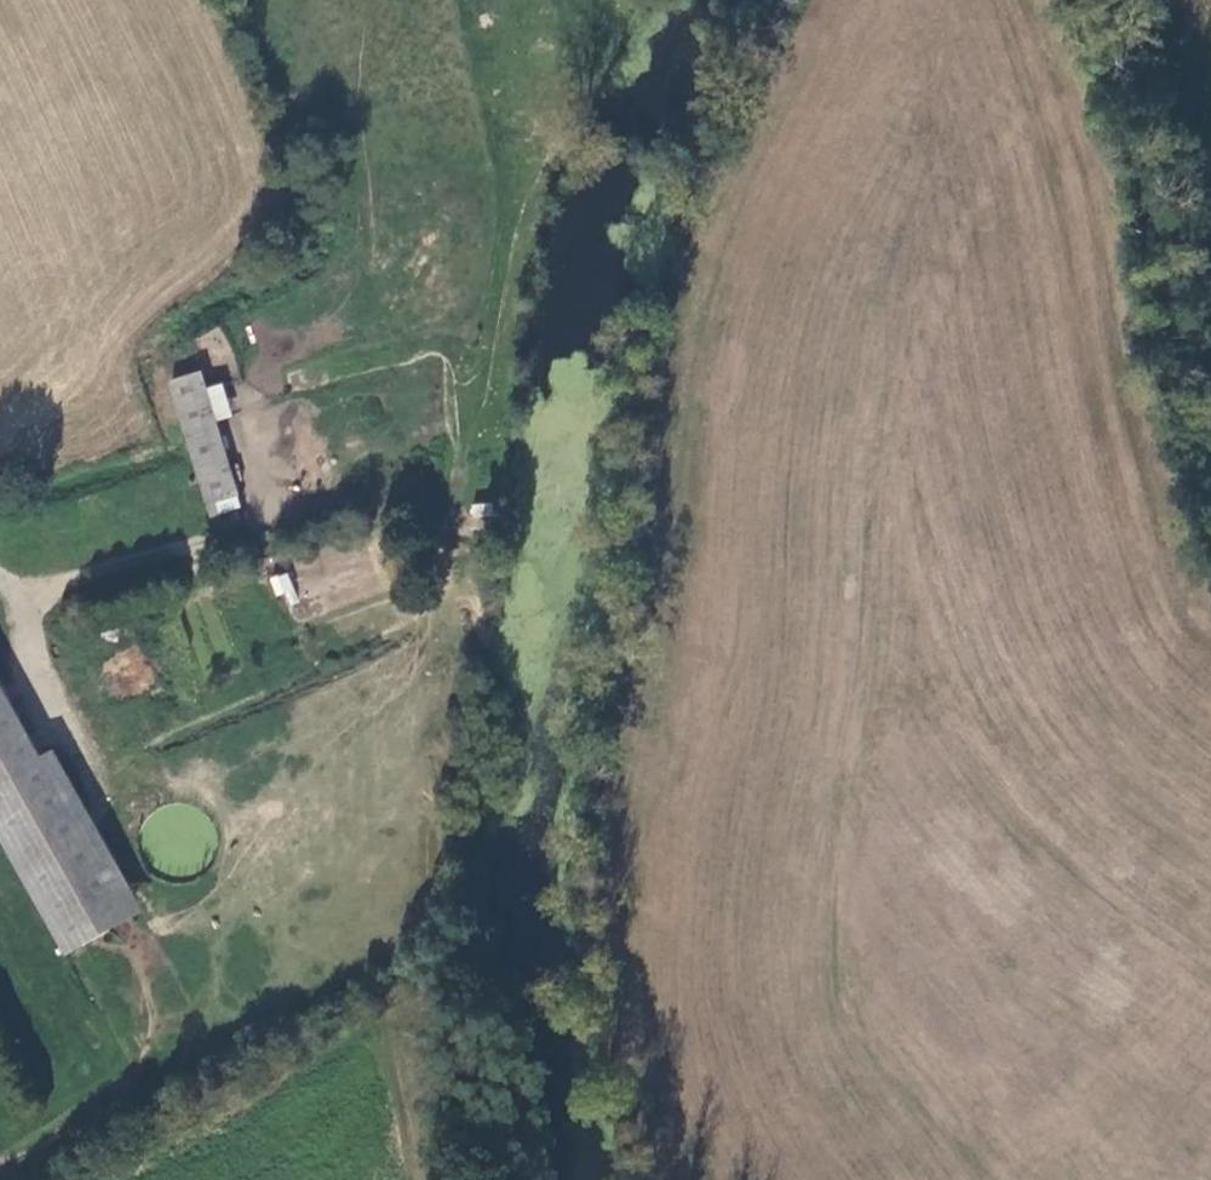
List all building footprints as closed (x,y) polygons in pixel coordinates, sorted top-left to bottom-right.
[(237,510),(201,381),(172,389),(207,517),(237,510)] [(287,571),(268,578),(278,603),(297,596),(287,571)] [(69,964),(131,929),(0,690),(0,837),(69,964)]
